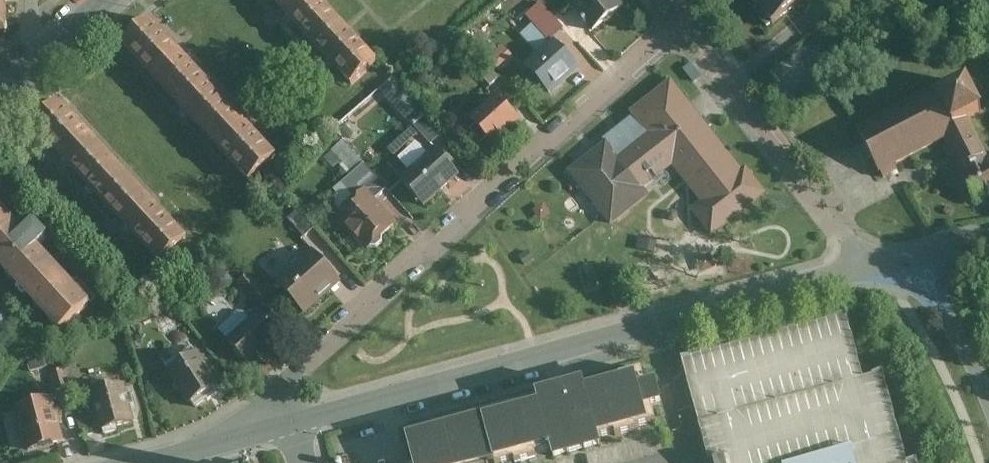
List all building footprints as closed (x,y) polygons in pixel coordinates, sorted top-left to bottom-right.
[(311,39),(340,12),(329,0),(275,0),(311,39)] [(625,0),(571,0),(595,30),(628,4),(625,0)] [(774,23),(805,0),(754,0),(774,23)] [(565,26),(546,4),(532,16),(551,38),(565,26)] [(311,39),(352,85),(382,58),(340,12),(311,39)] [(123,44),(185,112),(213,85),(150,19),(123,44)] [(553,91),(582,66),(559,39),(529,64),(553,91)] [(488,59),(502,72),(515,57),(501,44),(488,59)] [(501,77),(486,61),(477,70),(491,86),(501,77)] [(746,169),(675,80),(632,110),(637,117),(608,140),(611,142),(574,171),(613,221),(646,196),(642,191),(675,166),(703,201),(692,209),(715,236),(772,192),(749,166),(746,169)] [(936,89),(857,130),(865,145),(863,146),(869,158),(872,157),(879,172),(881,171),(884,178),(898,171),(895,164),(945,139),(961,172),(988,158),(967,118),(981,110),(967,83),(940,96),(936,89)] [(213,85),(185,112),(250,181),(278,154),(213,85)] [(497,143),(522,120),(500,96),(475,118),(497,143)] [(33,126),(96,194),(122,170),(60,101),(33,126)] [(446,132),(425,109),(412,121),(434,144),(446,132)] [(407,166),(423,150),(412,140),(397,156),(407,166)] [(427,205),(463,172),(440,147),(403,179),(427,205)] [(960,172),(976,203),(988,196),(988,158),(961,172),(960,172)] [(367,188),(376,198),(389,188),(365,162),(344,182),(358,196),(367,188)] [(122,170),(96,194),(159,262),(185,237),(122,170)] [(376,198),(367,188),(358,196),(337,216),(369,251),(400,223),(376,198)] [(38,227),(32,233),(0,198),(0,268),(61,334),(96,302),(48,251),(55,245),(38,227)] [(317,227),(298,209),(289,218),(307,237),(317,227)] [(308,313),(345,281),(317,248),(280,280),(308,313)] [(271,297),(252,276),(242,286),(261,306),(271,297)] [(251,362),(275,339),(256,319),(232,341),(251,362)] [(687,362),(713,462),(912,462),(890,374),(866,379),(849,321),(687,362)] [(222,384),(200,350),(167,371),(190,406),(222,384)] [(137,422),(126,382),(91,391),(101,431),(137,422)] [(658,432),(645,382),(600,394),(599,390),(551,402),(552,406),(418,441),(423,462),(539,462),(565,456),(566,462),(614,449),(613,444),(658,432)] [(66,441),(54,397),(17,407),(30,451),(66,441)]
